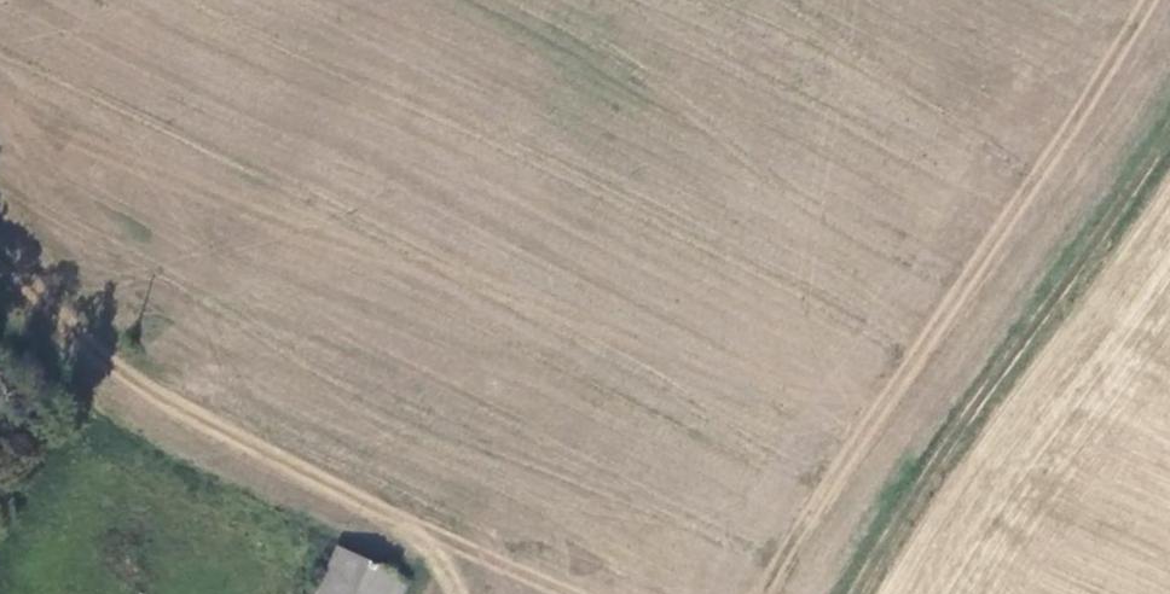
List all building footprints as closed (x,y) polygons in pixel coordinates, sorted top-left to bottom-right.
[(313,593),(382,593),(390,573),(331,549),(313,593)] [(390,573),(382,593),(392,593),(399,577),(390,573)]
